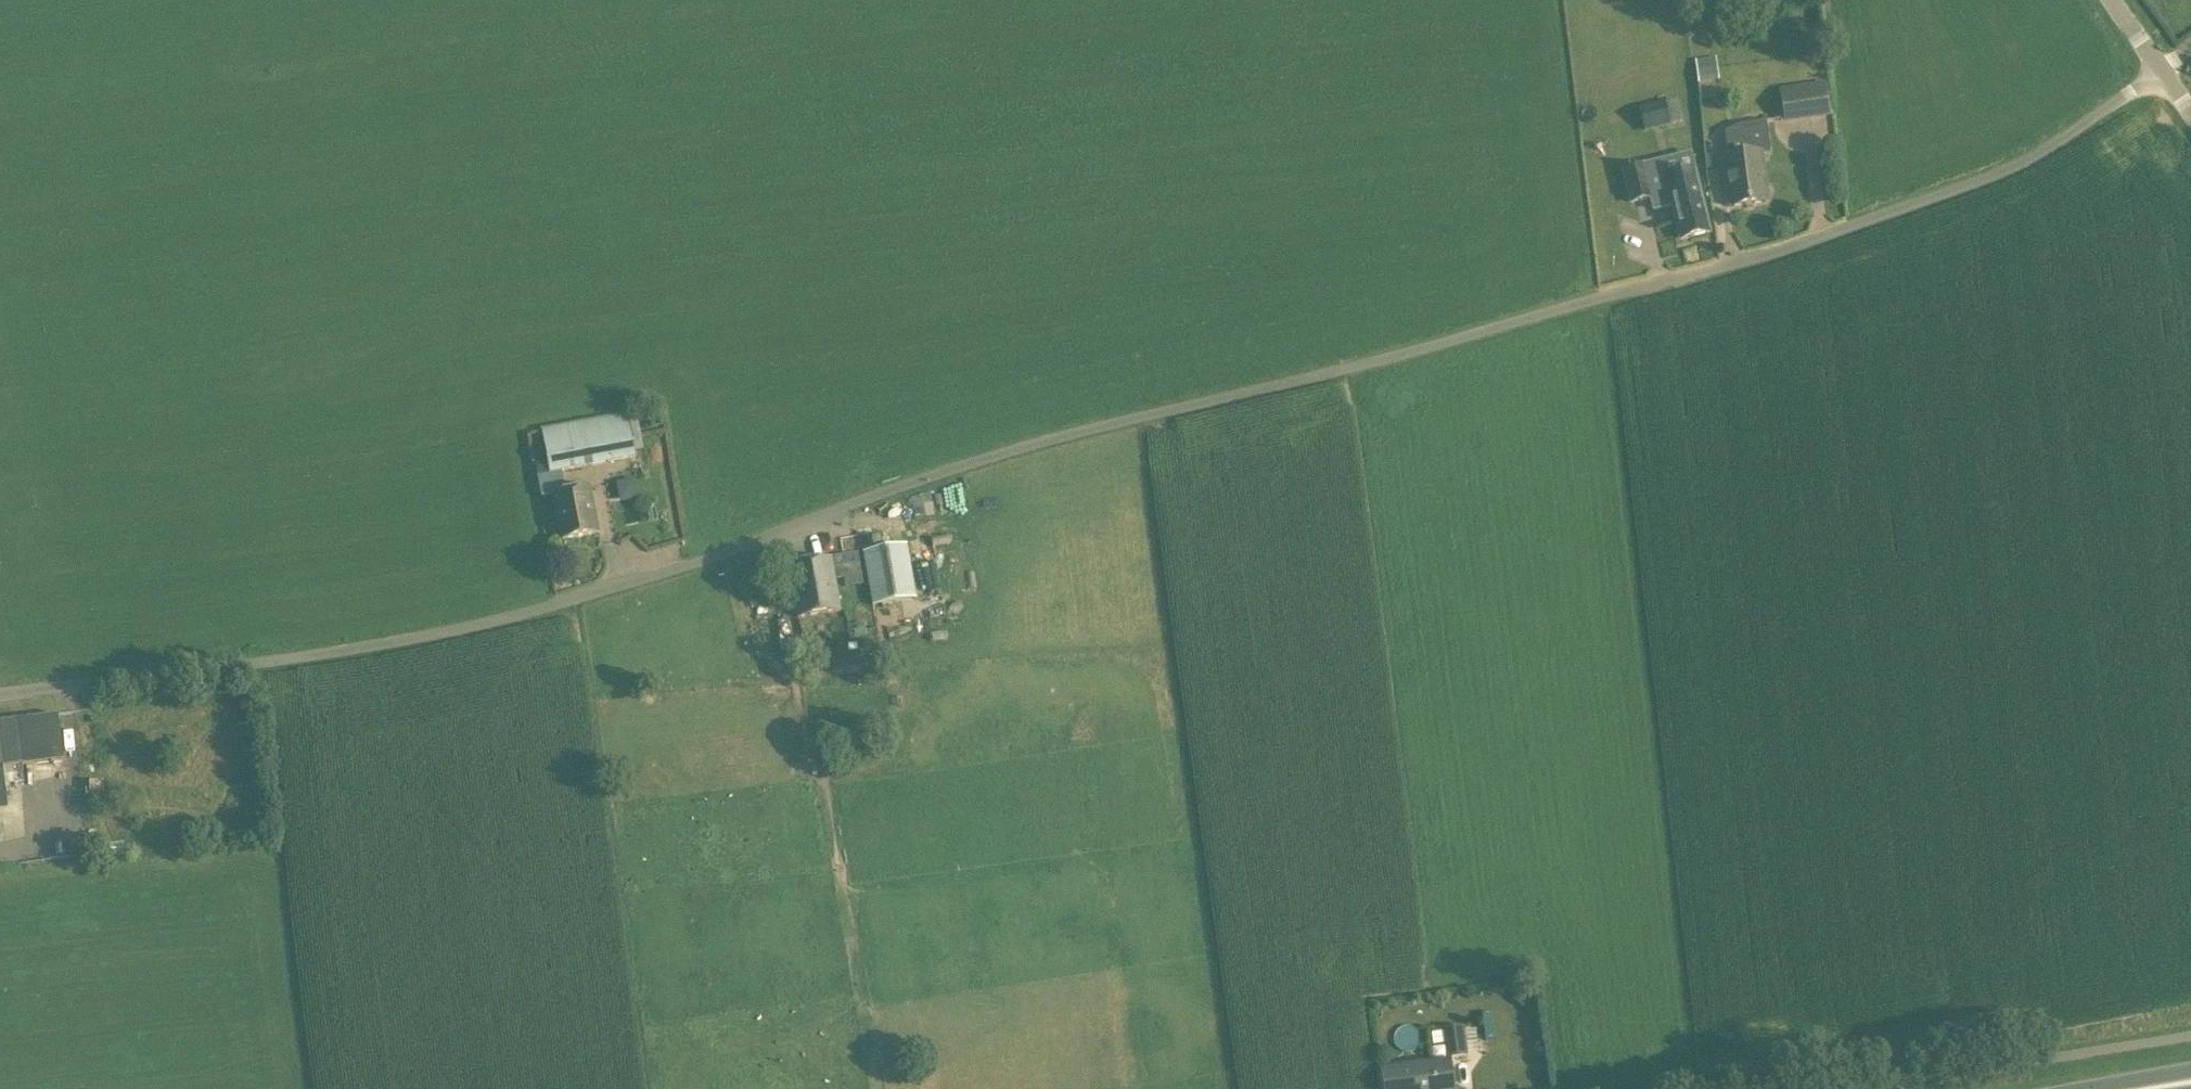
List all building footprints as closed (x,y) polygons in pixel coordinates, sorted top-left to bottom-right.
[(1700,80),(1719,77),(1717,56),(1697,59),(1700,80)] [(1785,122),(1828,116),(1824,86),(1781,92),(1785,122)] [(1639,110),(1644,132),(1682,123),(1677,101),(1639,110)] [(1767,203),(1761,155),(1769,154),(1765,122),(1739,126),(1743,156),(1723,159),(1729,209),(1767,203)] [(1628,205),(1650,200),(1653,212),(1671,208),(1679,240),(1709,233),(1694,172),(1668,178),(1663,160),(1620,170),(1628,205)] [(590,488),(566,493),(562,473),(593,467),(636,458),(627,413),(541,430),(546,463),(535,465),(541,497),(553,495),(561,540),(598,533),(590,488)] [(618,482),(622,500),(640,496),(636,478),(618,482)] [(862,553),(872,607),(917,599),(907,545),(862,553)] [(838,554),(842,586),(864,583),(860,551),(838,554)] [(798,619),(840,612),(831,560),(789,567),(798,619)] [(0,723),(0,769),(64,762),(59,716),(0,723)] [(1521,983),(1512,994),(1526,1005),(1535,994),(1521,983)] [(1464,1028),(1443,1030),(1447,1058),(1468,1056),(1464,1028)] [(1384,1088),(1453,1088),(1449,1061),(1381,1071),(1384,1088)]
